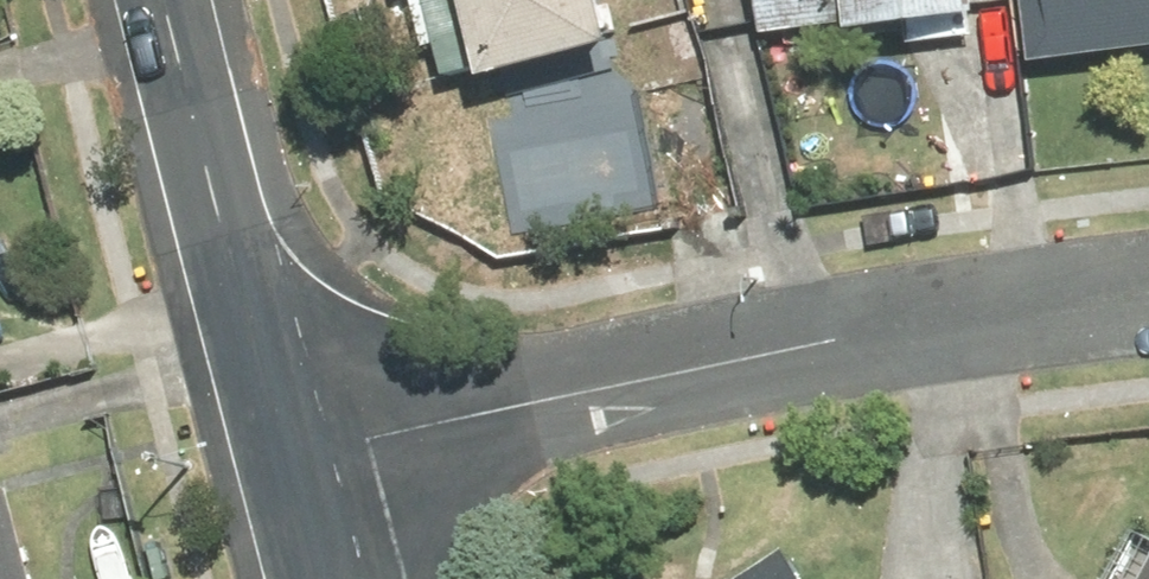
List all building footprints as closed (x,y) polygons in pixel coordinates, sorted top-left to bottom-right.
[(501,81),(633,44),(621,0),(478,0),(501,81)] [(763,35),(996,16),(994,0),(760,0),(763,35)] [(1037,65),(1148,53),(1148,0),(1030,0),(1037,65)] [(27,478),(0,485),(0,578),(51,578),(27,478)] [(1139,506),(1097,578),(1148,578),(1148,511),(1139,506)] [(728,578),(816,578),(790,539),(728,578)]
